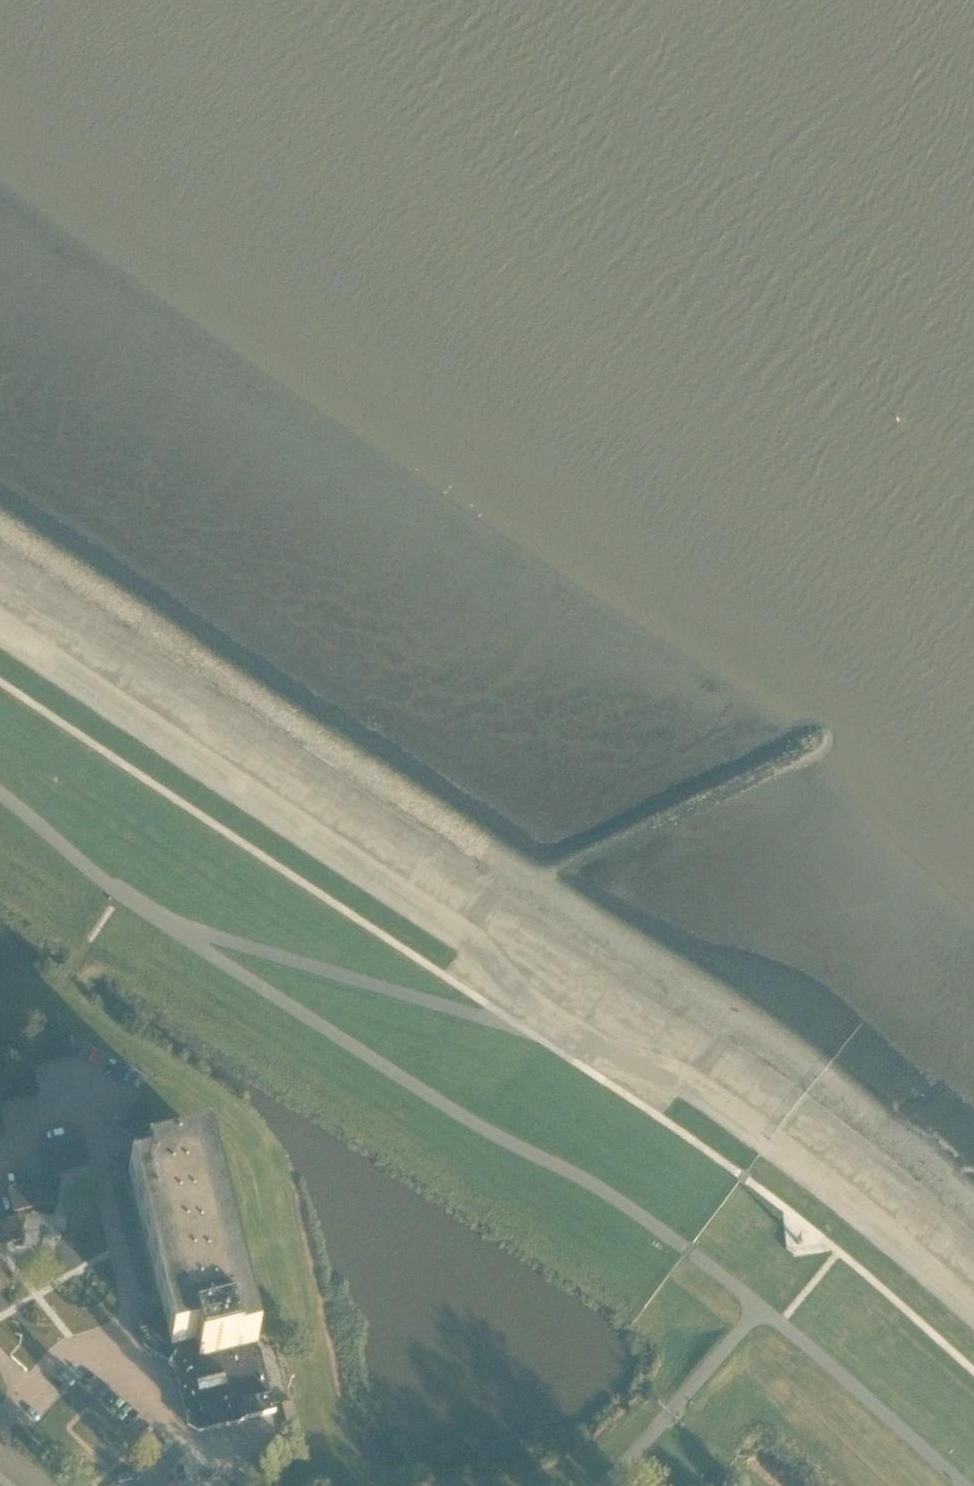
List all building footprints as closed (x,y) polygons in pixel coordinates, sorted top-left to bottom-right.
[(62,1062),(72,1059),(66,1036),(56,1039),(62,1062)] [(52,1064),(62,1062),(56,1039),(46,1041),(52,1064)] [(41,1067),(52,1064),(46,1041),(36,1044),(41,1067)] [(32,1069),(41,1067),(36,1044),(25,1047),(32,1074),(22,1077),(28,1100),(38,1097),(32,1069)] [(17,1102),(28,1100),(22,1077),(12,1079),(17,1102)] [(7,1105),(17,1102),(12,1079),(2,1082),(7,1105)] [(148,1172),(127,1177),(162,1314),(161,1315),(156,1322),(151,1331),(165,1339),(155,1356),(156,1357),(163,1346),(169,1351),(174,1350),(175,1355),(168,1368),(169,1368),(169,1367),(174,1370),(188,1428),(199,1434),(274,1415),(256,1346),(207,1145),(195,1148),(191,1136),(136,1102),(118,1132),(153,1153),(160,1152),(161,1157),(145,1161),(148,1172)] [(45,1176),(46,1176),(87,1166),(81,1143),(39,1153),(45,1176)] [(47,1181),(37,1183),(43,1207),(53,1204),(47,1181)] [(33,1209),(43,1207),(37,1183),(27,1186),(33,1209)] [(23,1212),(33,1209),(27,1186),(17,1189),(23,1212)] [(13,1214),(23,1212),(17,1189),(7,1191),(13,1218),(4,1221),(9,1245),(20,1242),(13,1214)] [(9,1245),(4,1221),(0,1222),(0,1247),(9,1245)]
